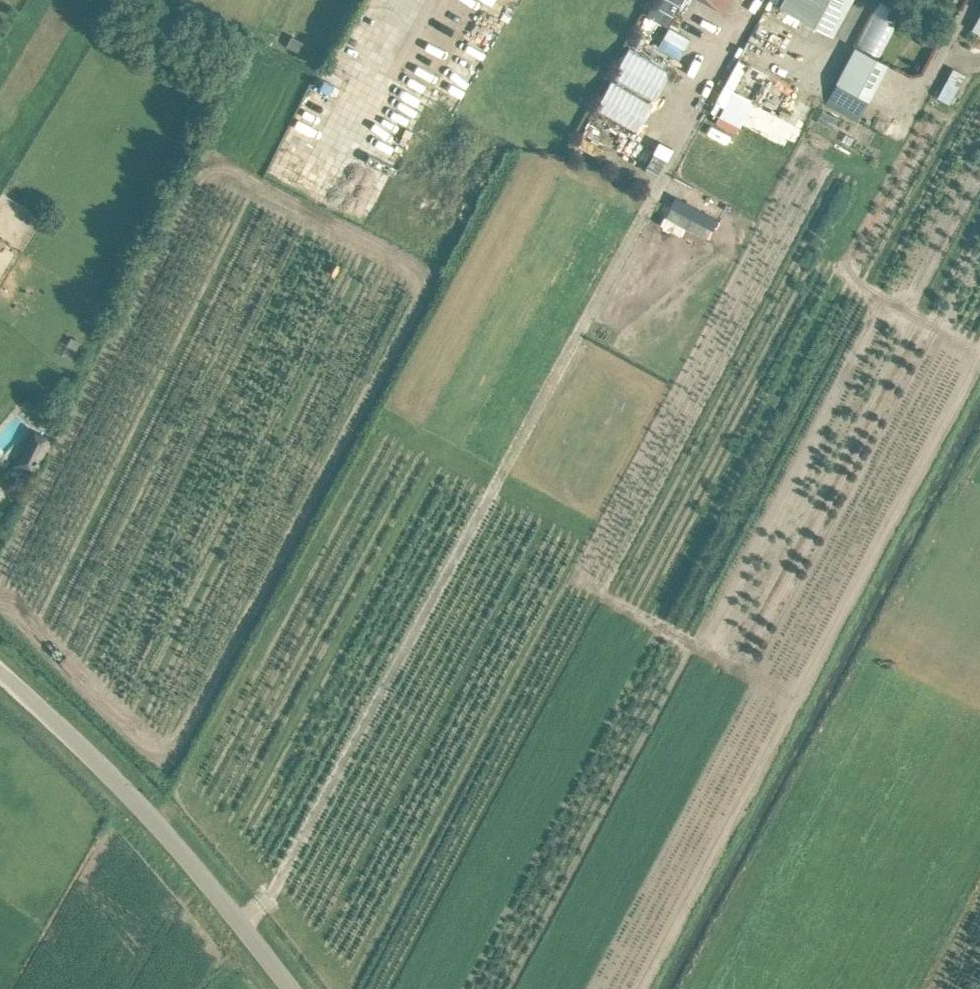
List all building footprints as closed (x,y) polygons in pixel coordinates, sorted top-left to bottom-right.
[(510,10),(515,0),(492,0),(510,10)] [(680,0),(654,0),(648,15),(669,24),(680,0)] [(723,12),(729,0),(702,0),(723,12)] [(850,0),(782,0),(780,5),(832,34),(850,0)] [(292,36),(286,47),(297,52),(303,41),(292,36)] [(854,48),(836,80),(869,98),(887,65),(854,48)] [(954,69),(939,98),(951,105),(967,76),(954,69)] [(823,110),(817,120),(832,129),(838,119),(823,110)] [(660,145),(645,173),(658,180),(673,152),(660,145)] [(676,198),(670,209),(713,232),(719,221),(676,198)] [(665,218),(661,226),(704,249),(708,241),(665,218)] [(87,315),(84,320),(93,325),(96,319),(87,315)]
